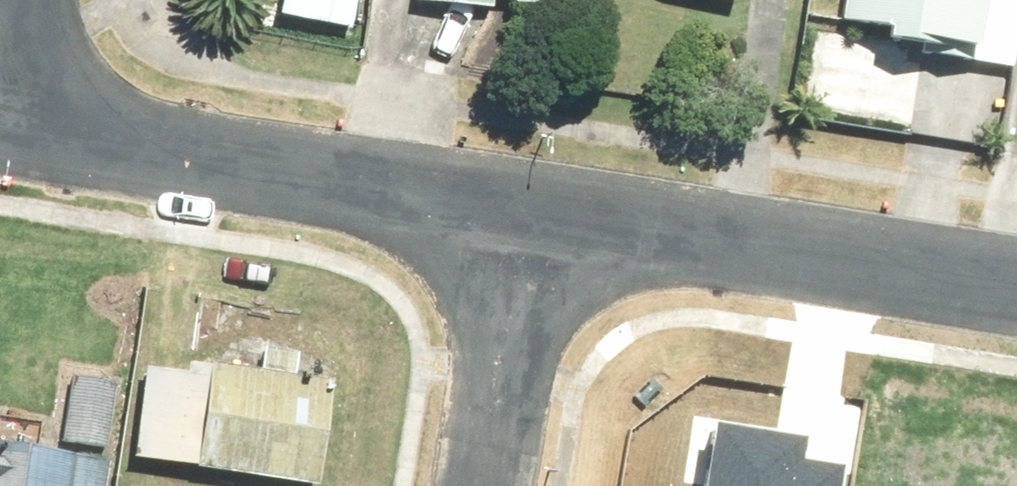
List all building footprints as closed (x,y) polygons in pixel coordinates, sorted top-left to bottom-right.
[(410,3),(486,11),(487,6),(560,14),(561,0),(411,0),(410,3)] [(836,21),(874,27),(872,42),(915,49),(914,56),(963,64),(974,0),(839,0),(836,21)] [(299,485),(311,485),(326,382),(289,377),(292,354),(258,349),(254,372),(202,365),(202,368),(140,360),(126,461),(188,469),(187,471),(299,485)] [(677,485),(819,485),(823,458),(785,453),(790,422),(689,407),(677,485)] [(0,447),(0,485),(100,485),(103,463),(0,447)]
